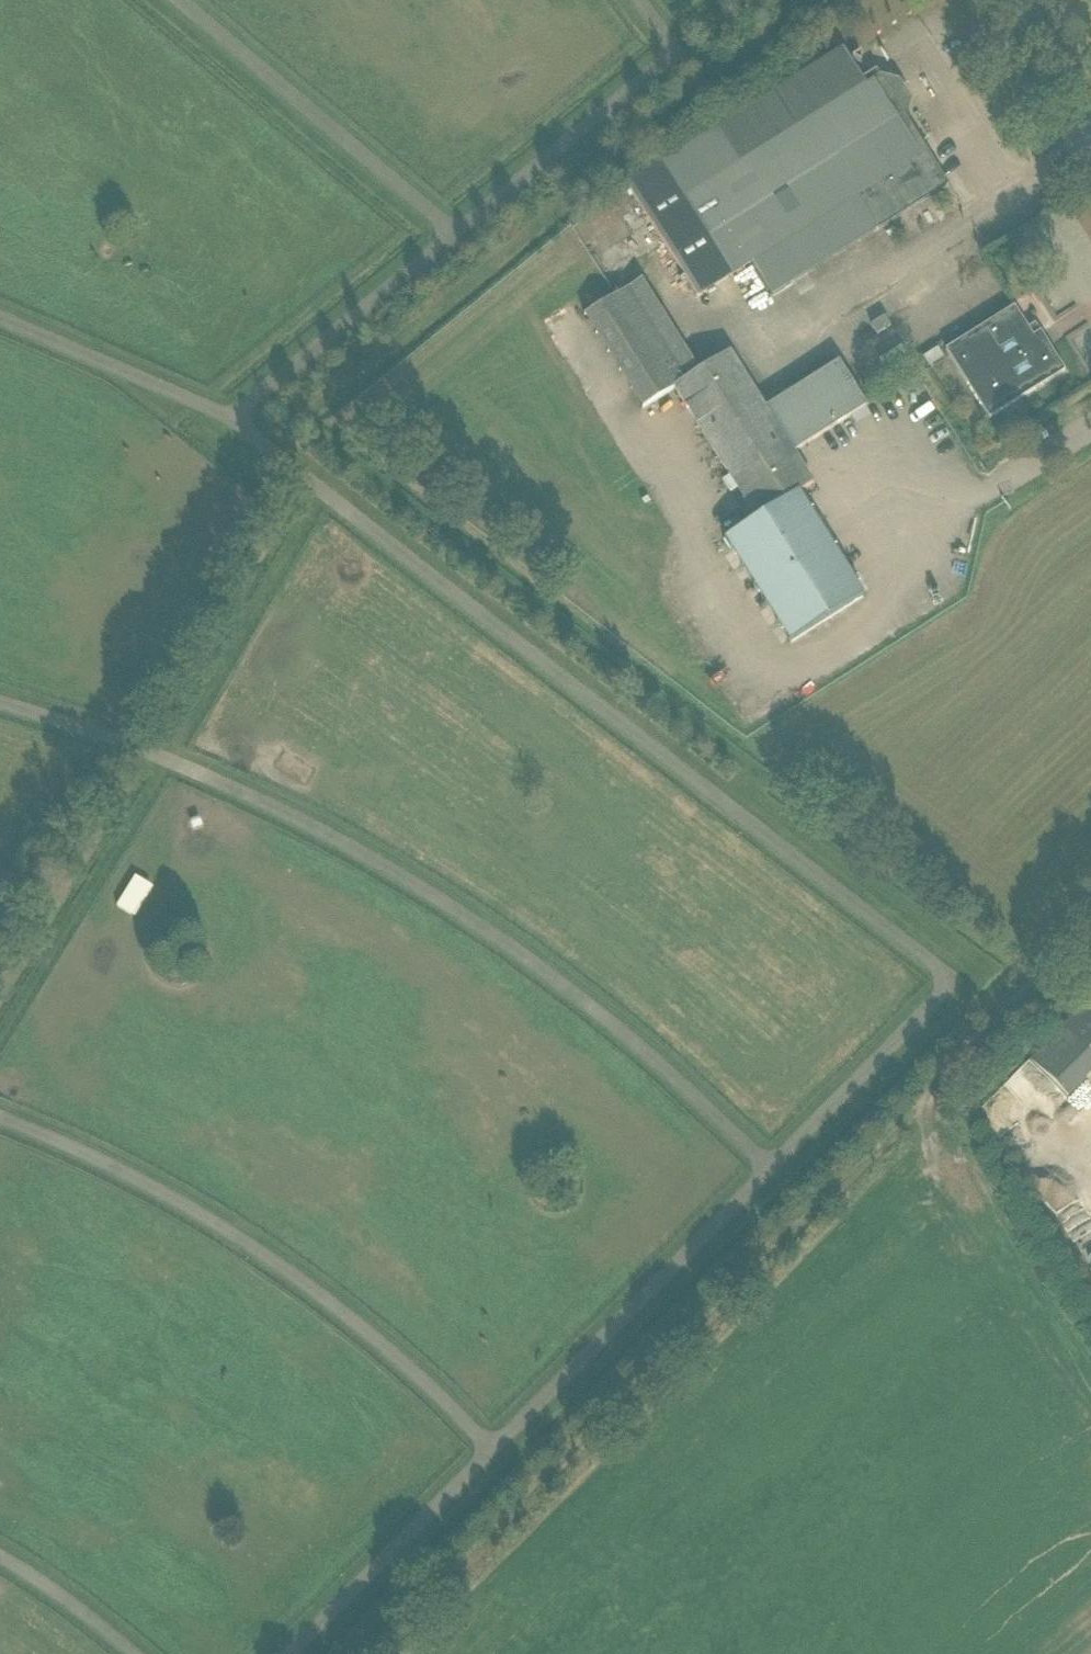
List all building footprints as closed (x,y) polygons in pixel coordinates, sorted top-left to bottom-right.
[(866,89),(842,51),(663,164),(627,186),(696,297),(750,264),(771,297),(948,186),(921,143),(912,148),(895,121),(904,115),(908,100),(896,83),(882,79),(872,85),(866,89)] [(641,281),(583,317),(642,410),(675,389),(733,482),(757,519),(723,540),(790,644),(863,597),(803,504),(805,503),(799,493),(813,484),(794,453),(793,452),(866,406),(838,361),(765,408),(731,354),(712,365),(700,373),(641,281)] [(944,351),(988,419),(1064,371),(1040,332),(1033,337),(1014,307),(944,351)] [(890,328),(884,318),(870,327),(876,336),(890,328)] [(1067,1098),(1090,1073),(1090,999),(1061,1029),(1030,1060),(1067,1098)]
